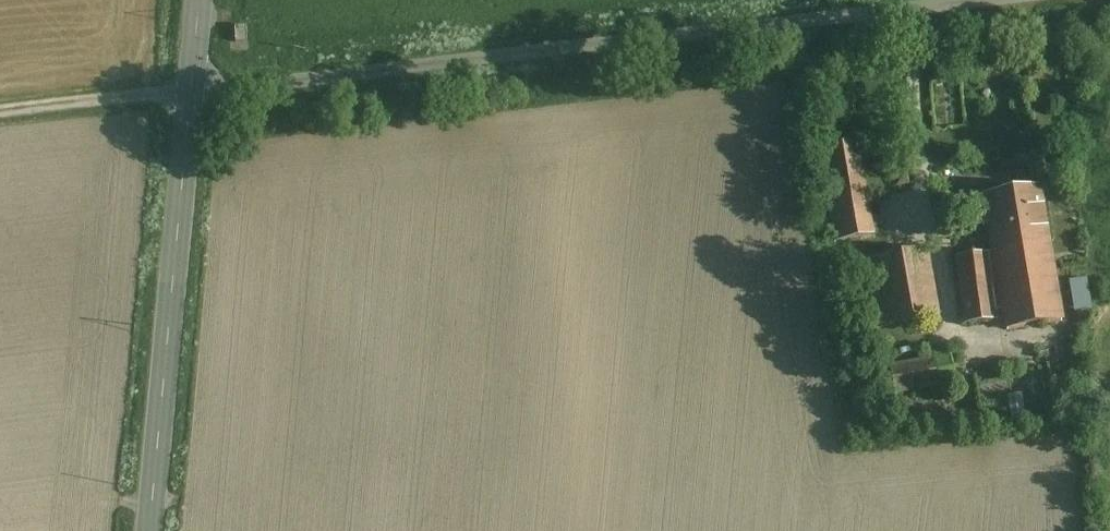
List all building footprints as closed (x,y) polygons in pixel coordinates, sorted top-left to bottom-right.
[(871,97),(839,100),(840,129),(873,126),(871,97)] [(858,138),(815,144),(821,189),(863,184),(858,138)] [(1034,206),(981,213),(986,250),(986,252),(995,310),(1047,303),(1034,206)] [(925,248),(853,260),(865,327),(937,316),(925,248)] [(986,252),(955,256),(964,323),(996,319),(995,310),(986,252)] [(934,359),(889,366),(893,392),(943,384),(941,372),(936,372),(934,359)]
